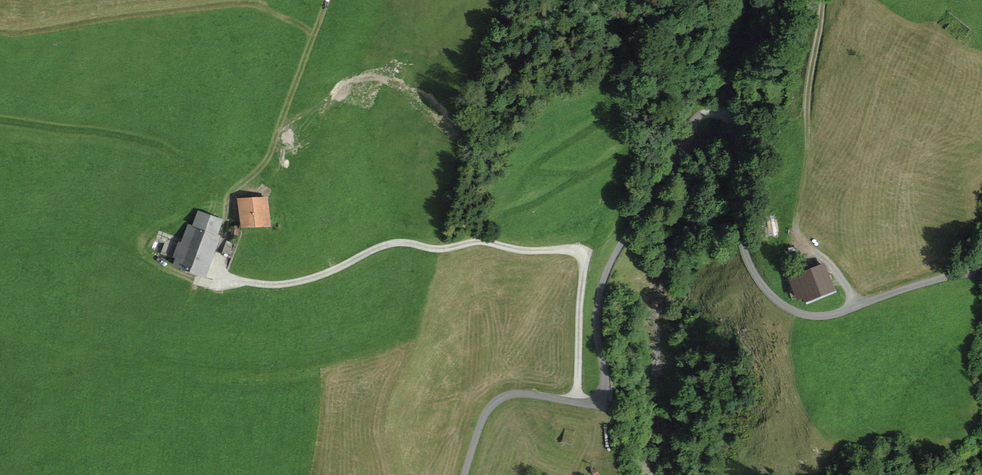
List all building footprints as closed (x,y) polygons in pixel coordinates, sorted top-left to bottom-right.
[(268,197),(238,200),(241,229),(271,226),(268,197)] [(223,220),(198,212),(193,225),(188,224),(181,242),(178,241),(172,258),(176,259),(172,268),(205,279),(220,237),(217,236),(223,220)] [(235,243),(227,240),(222,254),(230,257),(235,243)] [(824,265),(797,276),(806,300),(833,289),(824,265)] [(571,443),(574,431),(564,428),(561,441),(571,443)]
